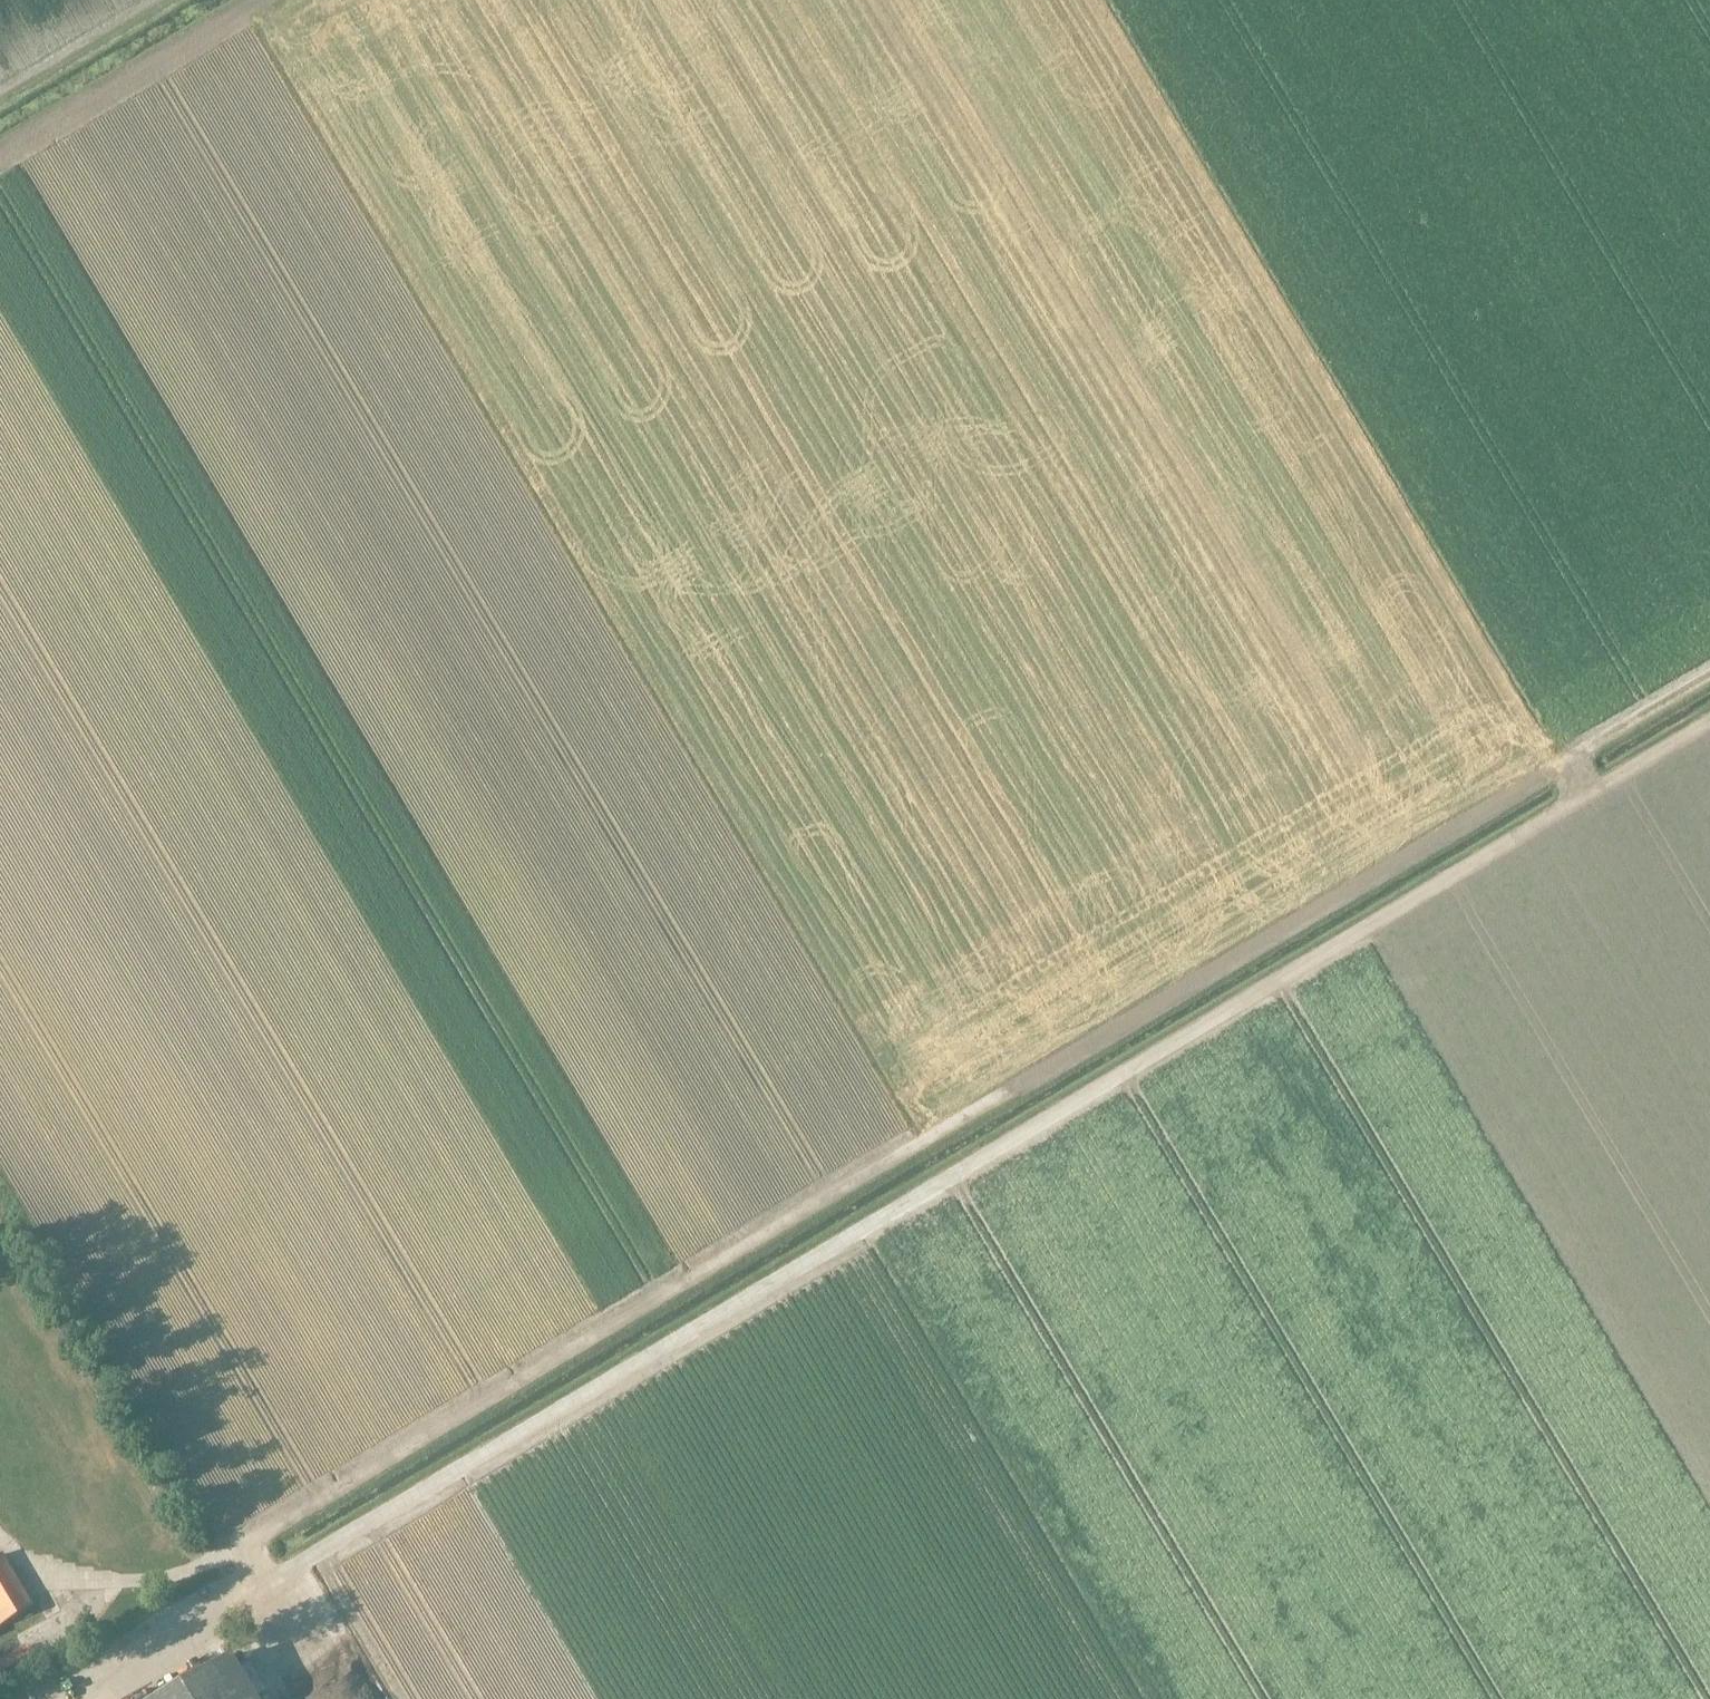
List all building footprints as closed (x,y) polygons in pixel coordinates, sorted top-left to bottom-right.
[(30,1602),(2,1553),(0,1555),(0,1619),(30,1602)] [(229,1663),(166,1698),(249,1698),(229,1663)]
